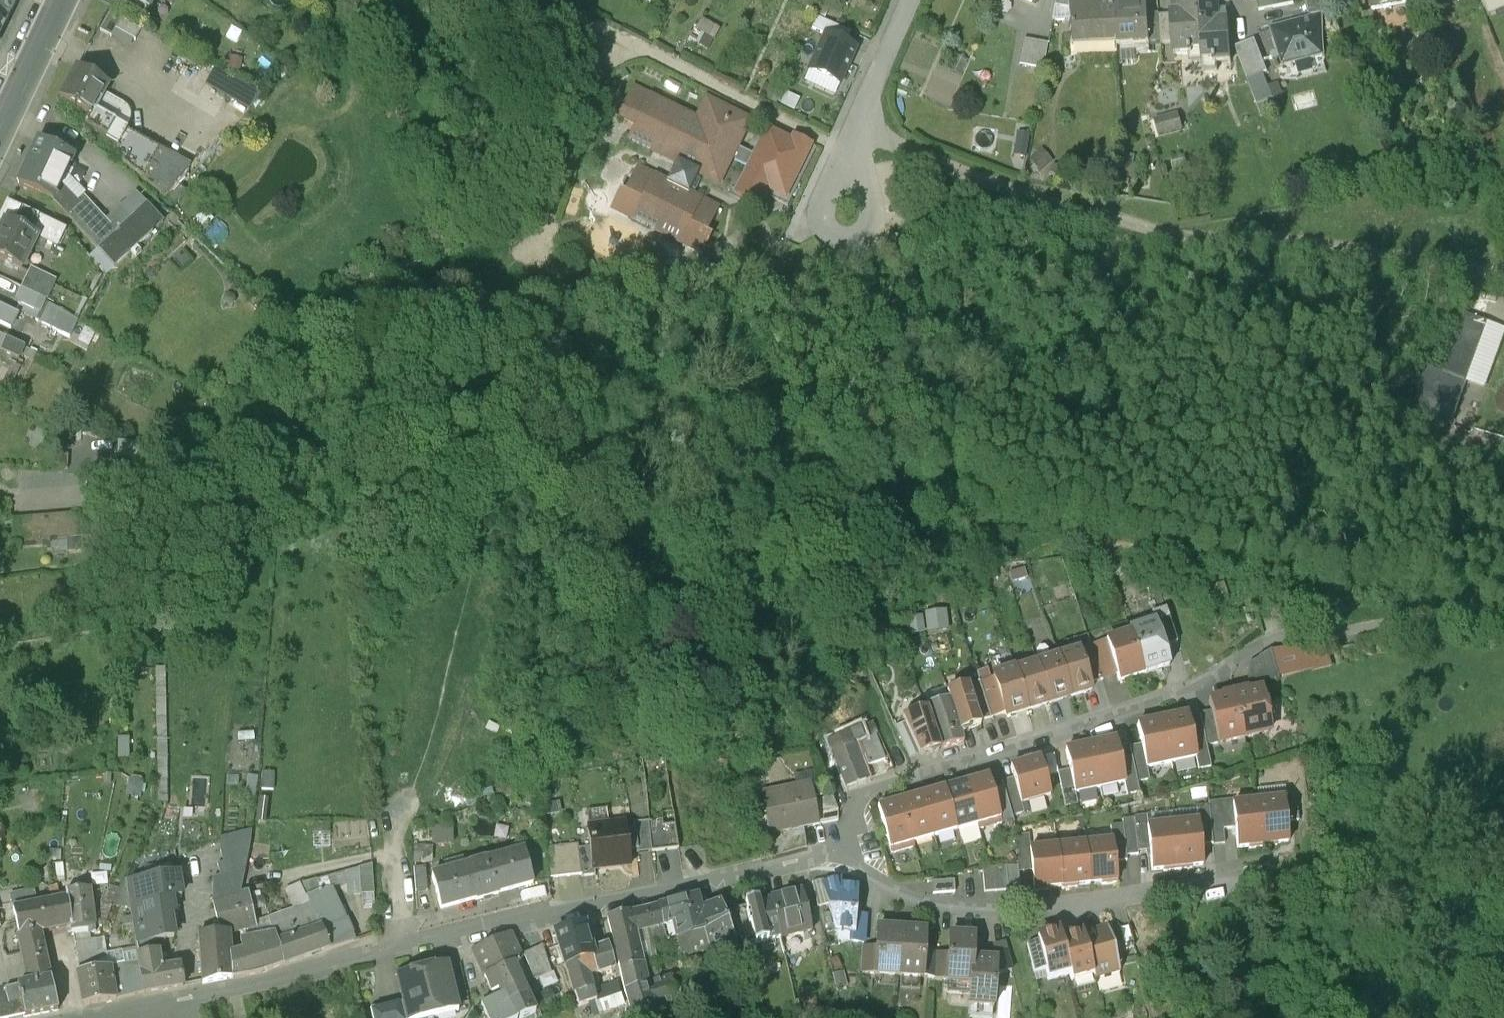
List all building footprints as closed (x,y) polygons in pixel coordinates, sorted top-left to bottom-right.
[(7,15),(14,0),(0,0),(0,12),(7,15)] [(111,4),(131,16),(137,4),(129,0),(113,0),(111,4)] [(719,16),(723,4),(713,0),(703,0),(700,8),(719,16)] [(829,13),(849,22),(854,11),(830,0),(820,0),(816,7),(829,13)] [(1076,21),(1113,18),(1111,0),(1074,0),(1076,21)] [(1113,18),(1113,24),(1130,23),(1130,17),(1144,16),(1143,0),(1111,0),(1113,18)] [(1144,16),(1145,22),(1156,21),(1156,19),(1155,0),(1143,0),(1144,16)] [(1156,19),(1170,18),(1168,0),(1155,0),(1156,19)] [(1170,18),(1171,32),(1184,31),(1185,38),(1198,37),(1195,0),(1168,0),(1170,18)] [(1198,37),(1199,49),(1211,48),(1211,40),(1225,39),(1222,0),(1195,0),(1198,37)] [(1319,35),(1319,0),(1300,0),(1301,3),(1286,7),(1286,9),(1271,13),(1278,44),(1289,42),(1319,35)] [(131,42),(139,25),(107,11),(99,27),(131,42)] [(849,22),(829,13),(812,49),(844,63),(860,27),(849,22)] [(1024,43),(1048,47),(1053,21),(1028,16),(1024,43)] [(1263,48),(1251,18),(1229,26),(1241,57),(1263,48)] [(204,79),(252,100),(259,84),(211,63),(204,79)] [(118,142),(127,126),(96,109),(111,83),(78,64),(60,95),(91,113),(86,123),(118,142)] [(614,187),(706,232),(714,215),(709,213),(722,188),(693,174),(695,169),(699,170),(704,160),(700,158),(703,152),(722,161),(735,136),(753,145),(740,171),(765,183),(773,168),(789,175),(815,123),(797,115),(795,119),(771,107),(758,134),(740,125),(753,99),(710,78),(700,98),(636,67),(623,94),(639,102),(632,118),(680,142),(670,162),(640,147),(627,172),(623,170),(614,187)] [(1174,87),(1149,92),(1153,109),(1177,105),(1174,87)] [(160,144),(127,126),(118,142),(115,149),(123,154),(122,158),(143,175),(160,144)] [(19,181),(53,196),(61,180),(73,155),(38,139),(19,181)] [(189,160),(160,144),(143,175),(164,192),(189,160)] [(53,196),(69,210),(115,261),(164,216),(148,199),(110,233),(61,180),(53,196)] [(0,228),(0,257),(21,267),(37,233),(41,235),(49,218),(10,200),(2,217),(5,218),(0,228)] [(30,270),(24,284),(48,295),(54,281),(30,270)] [(1483,358),(1500,294),(1457,283),(1441,341),(1420,335),(1408,381),(1450,392),(1461,352),(1483,358)] [(40,307),(45,297),(23,285),(18,296),(21,298),(40,307)] [(79,315),(45,297),(40,307),(21,298),(18,306),(71,331),(79,315)] [(11,324),(17,311),(0,302),(0,319),(11,324)] [(24,342),(6,334),(1,347),(18,354),(24,342)] [(1489,374),(1503,382),(1503,354),(1502,353),(1489,374)] [(1,381),(10,361),(1,357),(0,359),(0,381),(1,381)] [(91,530),(92,541),(114,539),(114,500),(112,474),(87,476),(90,505),(11,511),(13,536),(91,530)] [(930,591),(931,612),(952,611),(951,590),(930,591)] [(927,595),(911,598),(915,616),(931,613),(927,595)] [(1182,624),(1173,599),(1161,603),(1169,629),(1182,624)] [(1133,609),(1135,615),(1148,657),(1175,649),(1169,629),(1161,603),(1160,601),(1133,609)] [(1117,646),(1121,657),(1123,665),(1148,657),(1135,615),(1110,623),(1117,646)] [(1110,623),(1095,628),(1102,650),(1117,646),(1110,623)] [(1253,647),(1253,668),(1285,661),(1276,632),(1253,647)] [(1085,633),(1062,640),(1074,680),(1097,673),(1085,633)] [(1062,640),(1040,646),(1053,686),(1074,680),(1062,640)] [(1040,646),(1019,653),(1031,693),(1053,686),(1040,646)] [(1117,646),(1102,650),(1106,662),(1121,657),(1117,646)] [(997,659),(998,662),(1008,698),(1009,699),(1031,693),(1019,653),(997,659)] [(983,668),(994,702),(1008,698),(998,662),(983,667),(983,668)] [(971,672),(982,706),(994,702),(983,668),(971,672)] [(929,691),(930,694),(933,704),(943,735),(966,728),(963,717),(984,711),(982,706),(971,672),(971,670),(950,676),(953,683),(929,691)] [(1274,682),(1267,676),(1265,671),(1254,674),(1253,670),(1239,673),(1249,719),(1274,714),(1274,710),(1278,701),(1274,682)] [(1249,719),(1239,673),(1225,676),(1226,679),(1214,682),(1217,693),(1224,725),(1249,719)] [(1224,725),(1217,693),(1205,695),(1209,713),(1212,727),(1224,725)] [(923,742),(943,735),(933,704),(930,694),(907,702),(923,742)] [(1203,740),(1197,716),(1193,696),(1180,699),(1179,696),(1153,702),(1153,705),(1141,707),(1146,727),(1151,751),(1153,750),(1201,740),(1203,740)] [(877,710),(862,717),(866,725),(872,738),(883,733),(879,723),(882,721),(877,710)] [(1203,740),(1201,740),(1203,751),(1216,749),(1212,727),(1209,713),(1197,716),(1203,740)] [(833,729),(849,774),(869,767),(860,743),(854,730),(866,725),(862,717),(836,727),(836,728),(833,729)] [(1077,778),(1126,767),(1129,766),(1124,743),(1120,723),(1108,726),(1107,722),(1079,728),(1080,731),(1067,734),(1072,754),(1077,778)] [(854,730),(860,743),(867,740),(872,738),(866,725),(854,730)] [(1151,751),(1146,727),(1134,729),(1136,741),(1141,764),(1155,762),(1153,750),(1151,751)] [(883,733),(872,738),(867,740),(872,752),(888,746),(883,733)] [(1129,766),(1126,767),(1129,778),(1143,775),(1141,764),(1136,741),(1124,743),(1129,766)] [(1025,789),(1026,789),(1055,780),(1043,744),(1014,753),(1017,764),(1025,789)] [(1079,789),(1077,778),(1072,754),(1061,757),(1069,791),(1079,789)] [(746,757),(750,777),(763,774),(759,755),(746,757)] [(967,764),(969,769),(981,810),(982,816),(1002,810),(1005,809),(996,776),(992,763),(983,766),(981,760),(967,764)] [(1006,767),(1008,773),(1015,801),(1028,798),(1026,789),(1025,789),(1017,764),(1006,767)] [(969,769),(948,775),(959,816),(981,810),(969,769)] [(813,772),(763,781),(771,821),(820,811),(813,772)] [(1008,773),(996,776),(1005,809),(1002,810),(1003,814),(1018,810),(1015,801),(1008,773)] [(926,782),(938,822),(959,816),(948,775),(926,782)] [(1289,779),(1239,785),(1237,785),(1240,810),(1242,828),(1253,827),(1254,830),(1282,827),(1282,824),(1294,823),(1292,804),(1303,802),(1302,790),(1291,792),(1289,779)] [(1238,781),(1214,784),(1214,790),(1215,799),(1227,798),(1228,811),(1240,810),(1237,785),(1239,785),(1238,781)] [(926,782),(904,788),(916,829),(938,822),(926,782)] [(904,788),(902,783),(888,787),(889,792),(881,794),(895,841),(917,834),(916,829),(904,788)] [(1201,791),(1202,803),(1204,803),(1206,827),(1218,825),(1215,799),(1214,790),(1201,791)] [(1230,824),(1228,811),(1227,798),(1215,799),(1218,825),(1230,824)] [(1126,802),(1127,806),(1130,834),(1142,833),(1142,831),(1139,806),(1139,801),(1126,802)] [(1202,803),(1151,808),(1154,830),(1156,852),(1167,851),(1168,853),(1197,850),(1197,848),(1209,846),(1206,827),(1204,803),(1202,803)] [(1139,806),(1142,831),(1154,830),(1151,808),(1151,805),(1139,806)] [(1115,808),(1117,824),(1118,823),(1119,838),(1130,837),(1130,834),(1127,806),(1115,808)] [(633,814),(634,821),(637,821),(640,841),(637,841),(637,844),(653,842),(650,812),(633,814)] [(626,822),(625,817),(589,821),(591,841),(594,862),(596,862),(632,858),(630,842),(637,841),(640,841),(637,821),(634,821),(626,822)] [(1023,829),(1021,839),(1021,849),(1022,856),(1035,854),(1032,833),(1035,833),(1033,818),(1020,820),(1023,829)] [(1090,827),(1094,867),(1105,865),(1106,868),(1122,866),(1119,838),(1118,823),(1117,824),(1090,827)] [(1061,830),(1066,870),(1066,872),(1081,870),(1081,868),(1094,867),(1090,827),(1061,830)] [(1032,833),(1035,854),(1038,876),(1054,874),(1053,872),(1066,870),(1061,830),(1035,833),(1032,833)] [(551,871),(582,868),(579,842),(578,837),(548,841),(551,871)] [(220,875),(213,877),(213,900),(215,911),(223,909),(220,896),(240,891),(251,841),(221,848),(224,861),(217,862),(220,875)] [(591,841),(579,842),(582,868),(582,870),(597,869),(596,862),(594,862),(591,841)] [(469,862),(432,872),(441,903),(474,894),(475,896),(498,890),(498,888),(532,879),(524,847),(486,857),(485,856),(469,860),(469,862)] [(987,853),(989,876),(1023,873),(1022,856),(1021,849),(987,853)] [(372,860),(357,865),(359,890),(374,889),(372,860)] [(858,875),(843,875),(842,869),(826,872),(837,918),(854,919),(856,919),(857,903),(858,875)] [(126,880),(136,941),(155,938),(175,934),(171,911),(175,910),(173,894),(182,893),(179,871),(126,880)] [(773,887),(782,922),(797,918),(798,922),(814,918),(803,877),(773,884),(773,887)] [(53,899),(61,897),(57,883),(49,885),(53,899)] [(103,903),(100,921),(103,923),(113,899),(117,886),(110,884),(109,889),(106,888),(101,903),(103,903)] [(353,936),(351,932),(352,930),(346,917),(344,916),(330,885),(315,890),(307,894),(320,924),(329,945),(353,936)] [(89,887),(66,890),(67,897),(67,900),(71,924),(72,932),(95,931),(89,887)] [(680,930),(685,948),(711,941),(735,928),(729,909),(705,918),(698,887),(659,897),(664,916),(665,917),(676,914),(680,930)] [(757,932),(783,926),(782,922),(773,887),(762,890),(761,888),(747,891),(748,896),(750,901),(747,901),(750,914),(753,913),(757,930),(757,932)] [(14,906),(38,901),(35,888),(11,892),(14,906)] [(219,930),(228,929),(228,931),(256,921),(253,900),(251,901),(249,889),(240,891),(220,896),(223,909),(215,911),(219,930)] [(748,896),(733,900),(742,925),(745,933),(757,930),(753,913),(750,914),(747,901),(750,901),(748,896)] [(43,929),(65,925),(62,901),(61,897),(53,899),(38,901),(14,906),(20,934),(43,929)] [(659,897),(635,903),(640,922),(645,921),(664,916),(659,897)] [(65,925),(71,924),(67,900),(62,901),(65,925)] [(635,903),(630,905),(634,924),(640,922),(635,903)] [(869,904),(857,903),(856,919),(854,919),(853,928),(868,929),(869,904)] [(609,910),(621,963),(654,955),(655,955),(651,938),(649,938),(645,921),(640,922),(634,924),(630,905),(609,910)] [(1097,923),(1089,925),(1098,959),(1099,962),(1123,955),(1112,911),(1095,915),(1097,923)] [(880,914),(879,932),(877,960),(902,961),(904,922),(892,921),(892,915),(880,914)] [(1077,964),(1098,959),(1089,925),(1087,918),(1066,923),(1064,915),(1042,921),(1043,924),(1050,952),(1053,962),(1075,956),(1077,964)] [(665,917),(664,916),(645,921),(649,938),(651,938),(669,933),(665,917)] [(929,917),(916,916),(916,923),(904,922),(902,961),(926,963),(928,937),(929,917)] [(585,918),(557,927),(567,957),(592,949),(590,943),(593,942),(585,918)] [(954,920),(952,938),(951,964),(974,966),(976,943),(977,927),(965,927),(966,920),(954,920)] [(284,961),(329,945),(320,924),(277,939),(284,961)] [(1050,952),(1043,924),(1030,928),(1038,956),(1050,952)] [(997,930),(1000,945),(1000,958),(1016,952),(1010,926),(997,930)] [(284,961),(277,939),(275,931),(267,933),(265,927),(253,929),(254,937),(257,949),(246,951),(242,952),(244,973),(260,969),(284,961)] [(43,929),(20,934),(29,981),(52,976),(43,929)] [(233,975),(231,953),(228,931),(228,929),(219,930),(198,932),(204,979),(233,975)] [(522,953),(510,929),(503,931),(475,944),(486,970),(515,957),(522,953)] [(879,932),(867,932),(866,959),(877,960),(879,932)] [(590,943),(592,949),(598,966),(618,960),(610,936),(593,942),(590,943)] [(75,941),(79,969),(102,966),(98,937),(75,941)] [(257,949),(254,937),(244,939),(246,951),(257,949)] [(543,940),(551,959),(560,956),(555,937),(543,940)] [(952,938),(928,937),(926,963),(951,964),(952,938)] [(145,989),(183,983),(179,964),(161,968),(155,938),(136,941),(139,954),(142,971),(145,989)] [(543,940),(524,947),(535,972),(554,965),(551,959),(543,940)] [(1000,945),(976,943),(974,966),(973,990),(998,991),(1000,958),(1000,945)] [(595,971),(591,968),(598,966),(592,949),(567,957),(576,987),(594,981),(596,976),(595,971)] [(244,973),(242,952),(231,953),(233,975),(244,973)] [(433,960),(422,963),(434,1010),(459,1004),(447,954),(432,957),(433,960)] [(659,972),(654,955),(621,963),(626,983),(635,1004),(695,987),(692,975),(675,980),(673,969),(659,972)] [(529,989),(515,957),(486,970),(494,986),(502,982),(504,988),(509,998),(529,989)] [(411,962),(396,966),(403,993),(409,1016),(434,1010),(422,963),(411,965),(411,962)] [(690,964),(673,969),(675,980),(692,975),(690,964)] [(84,1003),(116,997),(111,966),(78,972),(84,1003)] [(129,994),(145,989),(142,971),(125,974),(129,994)] [(52,976),(29,981),(19,983),(25,1014),(58,1008),(52,976)] [(607,992),(620,983),(618,976),(609,978),(601,982),(607,992)] [(576,987),(580,998),(598,991),(594,981),(576,987)] [(25,1014),(19,983),(5,987),(9,1017),(25,1014)] [(9,1017),(5,987),(0,988),(0,1017),(6,1017),(9,1017)] [(504,988),(484,997),(493,1017),(516,1017),(523,1015),(521,1011),(536,1004),(529,989),(509,998),(504,988)] [(403,993),(391,996),(397,1017),(401,1017),(409,1016),(403,993)] [(822,1009),(820,999),(803,1008),(804,1017),(806,1017),(822,1009)] [(659,1002),(649,1005),(652,1017),(663,1014),(659,1002)]
